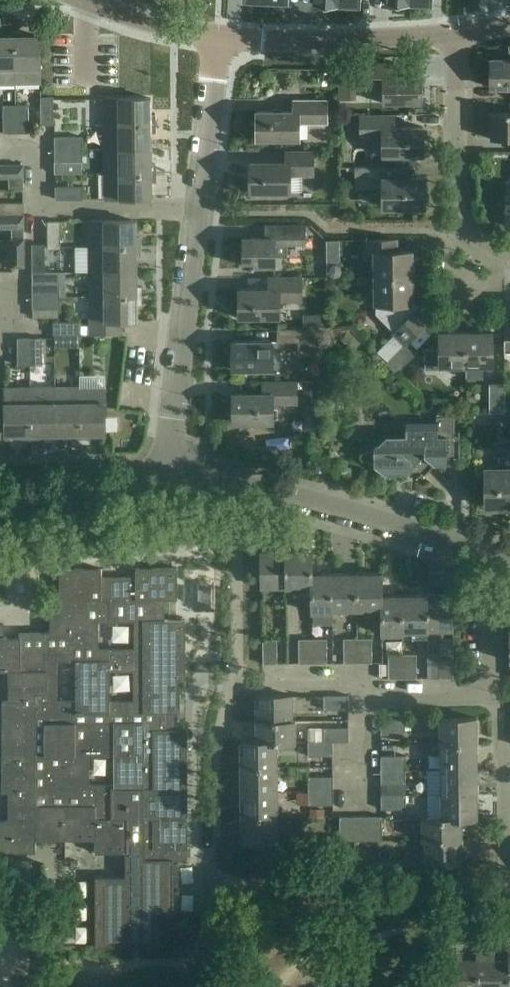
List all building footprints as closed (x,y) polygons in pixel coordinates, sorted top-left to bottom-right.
[(24,31),(15,32),(15,83),(40,83),(40,36),(24,37),(24,31)] [(0,37),(0,83),(15,83),(15,32),(5,32),(5,37),(0,37)] [(490,60),(491,87),(509,88),(509,60),(490,60)] [(367,81),(383,81),(382,103),(423,103),(422,75),(398,75),(398,63),(367,64),(367,81)] [(104,99),(104,125),(156,125),(156,115),(150,115),(150,98),(104,99)] [(41,125),(53,125),(53,99),(41,99),(41,125)] [(326,124),(326,99),(295,100),(295,111),(257,112),(257,140),(299,140),(299,124),(326,124)] [(16,133),(15,106),(3,106),(3,133),(16,133)] [(28,106),(15,106),(16,133),(28,133),(28,106)] [(491,113),(491,139),(509,139),(509,113),(491,113)] [(394,115),(374,115),(361,116),(361,141),(382,141),(382,155),(423,155),(423,127),(394,127),(394,115)] [(104,125),(105,150),(151,150),(151,133),(156,133),(156,125),(104,125)] [(54,137),(55,150),(82,149),(82,137),(54,137)] [(82,149),(55,150),(55,162),(82,161),(82,149)] [(105,150),(105,175),(156,174),(156,164),(151,164),(151,150),(105,150)] [(250,163),(250,191),(290,191),(290,175),(314,175),(313,151),(286,151),(286,163),(250,163)] [(0,165),(0,178),(9,178),(9,190),(23,190),(23,165),(0,165)] [(384,189),(384,207),(424,206),(424,178),(384,178),(384,166),(355,167),(355,189),(384,189)] [(156,174),(105,175),(105,199),(151,199),(151,182),(156,182),(156,174)] [(82,187),(55,187),(55,199),(83,199),(82,187)] [(23,215),(23,203),(0,203),(0,215),(23,215)] [(74,234),(75,213),(64,212),(63,234),(74,234)] [(0,215),(0,228),(24,227),(23,215),(0,215)] [(47,222),(48,245),(48,249),(60,249),(60,221),(47,222)] [(89,221),(90,247),(141,246),(141,237),(136,237),(135,221),(89,221)] [(304,226),(267,226),(267,238),(243,238),(244,266),(275,265),(275,256),(288,256),(287,244),(304,244),(304,226)] [(11,239),(11,267),(24,266),(23,239),(11,239)] [(375,253),(376,279),(412,279),(411,251),(396,252),(396,240),(367,240),(367,253),(375,253)] [(32,245),(32,272),(45,272),(44,245),(32,245)] [(90,247),(90,272),(136,271),(136,256),(141,256),(141,246),(90,247)] [(90,272),(90,296),(142,296),(142,287),(136,287),(136,271),(90,272)] [(239,317),(259,318),(279,318),(279,301),(301,301),(301,278),(269,278),(269,290),(239,290),(239,317)] [(412,279),(376,279),(376,305),(378,305),(378,312),(396,330),(393,333),(404,345),(406,343),(429,320),(412,303),(412,279)] [(59,284),(52,284),(32,284),(32,297),(60,296),(59,284)] [(60,308),(60,296),(32,297),(32,309),(60,308)] [(142,296),(90,296),(90,322),(121,321),(137,321),(136,305),(142,305),(142,296)] [(90,322),(90,334),(121,334),(121,321),(90,322)] [(53,322),(53,334),(81,334),(81,322),(53,322)] [(298,342),(298,356),(317,356),(317,329),(276,330),(276,342),(298,342)] [(441,366),(466,366),(466,332),(440,332),(440,349),(425,349),(425,370),(442,370),(441,366)] [(466,366),(466,378),(482,378),(482,366),(492,366),(492,332),(466,332),(466,366)] [(30,365),(30,338),(17,338),(18,365),(30,365)] [(43,365),(42,338),(30,338),(30,365),(43,365)] [(271,341),(252,342),(232,342),(233,370),(271,369),(271,341)] [(396,373),(416,353),(406,343),(404,345),(386,363),(396,373)] [(233,394),(233,422),(273,422),(273,404),(297,404),(296,382),(263,382),(263,394),(233,394)] [(490,414),(505,414),(505,385),(491,385),(490,414)] [(80,439),(80,387),(55,388),(55,434),(71,434),(71,439),(80,439)] [(105,387),(80,387),(80,439),(89,439),(89,434),(105,433),(105,387)] [(30,440),(30,388),(5,388),(5,435),(21,435),(21,440),(30,440)] [(55,434),(55,388),(30,388),(30,440),(39,440),(39,434),(55,434)] [(369,451),(364,451),(364,461),(369,461),(384,476),(404,476),(424,456),(434,465),(455,466),(455,458),(460,459),(460,431),(455,431),(456,417),(436,416),(436,422),(406,421),(406,436),(384,435),(369,451)] [(485,487),(486,507),(509,507),(509,447),(500,448),(501,470),(485,470),(485,487)] [(221,514),(197,514),(198,525),(207,524),(207,547),(222,546),(221,514)] [(261,588),(286,588),(286,552),(260,552),(261,588)] [(286,588),(311,588),(311,570),(312,570),(312,552),(286,552),(286,588)] [(114,755),(114,786),(114,787),(112,787),(112,806),(63,807),(63,839),(65,839),(95,839),(95,853),(125,853),(125,877),(95,877),(95,948),(160,948),(159,918),(173,918),(173,917),(173,860),(187,860),(187,763),(187,729),(180,729),(179,682),(186,682),(185,619),(164,620),(164,599),(177,599),(177,568),(135,568),(136,576),(102,576),(101,576),(101,599),(109,599),(109,621),(136,621),(136,650),(110,650),(110,661),(76,661),(76,703),(68,703),(68,714),(75,714),(75,756),(89,756),(89,755),(114,755)] [(0,625),(0,672),(10,672),(10,701),(1,701),(2,763),(2,792),(8,792),(9,821),(0,821),(0,853),(35,853),(35,840),(63,839),(63,807),(112,806),(112,787),(112,785),(89,785),(89,756),(75,756),(75,714),(68,714),(68,703),(60,703),(60,661),(76,661),(110,661),(110,650),(101,650),(101,621),(109,621),(109,599),(101,599),(101,576),(102,576),(102,569),(59,569),(59,599),(50,599),(50,632),(69,632),(69,651),(46,651),(46,656),(33,656),(33,649),(21,649),(21,637),(4,637),(4,625),(0,625)] [(332,613),(332,610),(331,574),(320,574),(320,570),(312,570),(311,570),(311,588),(311,613),(332,613)] [(382,573),(357,574),(357,610),(381,610),(382,610),(382,592),(382,573)] [(332,610),(357,610),(357,574),(331,574),(332,610)] [(390,592),(382,592),(382,610),(381,610),(381,635),(403,635),(403,631),(402,596),(390,596),(390,592)] [(427,595),(402,596),(403,631),(427,631),(427,595)] [(452,595),(427,595),(427,631),(453,631),(452,595)] [(311,663),(311,639),(297,639),(297,664),(311,663)] [(325,663),(325,639),(311,639),(311,663),(325,663)] [(356,663),(356,639),(342,639),(342,663),(356,663)] [(370,663),(370,639),(356,639),(356,663),(370,663)] [(261,640),(261,664),(275,664),(275,640),(261,640)] [(439,654),(439,679),(454,679),(453,654),(439,654)] [(403,679),(403,655),(388,655),(388,679),(403,679)] [(416,655),(403,655),(403,679),(417,679),(416,655)] [(348,695),(323,695),(324,709),(348,709),(348,695)] [(256,696),(256,722),(292,722),(292,696),(256,696)] [(440,718),(441,744),(476,744),(476,718),(440,718)] [(405,720),(380,720),(381,735),(405,734),(405,720)] [(256,722),(256,741),(276,742),(294,742),(294,722),(292,722),(256,722)] [(324,727),(324,741),(333,742),(348,741),(348,727),(324,727)] [(241,741),(241,767),(277,766),(276,742),(256,741),(241,741)] [(333,742),(324,741),(307,742),(308,756),(333,756),(333,742)] [(441,744),(441,769),(477,769),(476,744),(441,744)] [(406,755),(401,755),(381,756),(381,769),(406,769),(406,755)] [(241,767),(241,792),(277,791),(277,766),(241,767)] [(406,784),(406,769),(381,769),(382,784),(406,784)] [(441,769),(441,794),(477,794),(477,769),(441,769)] [(308,777),(308,790),(333,790),(333,777),(308,777)] [(406,795),(406,784),(382,784),(382,795),(406,795)] [(333,790),(308,790),(308,805),(334,805),(333,790)] [(241,792),(242,816),(277,816),(277,791),(241,792)] [(441,794),(441,819),(465,819),(477,818),(477,794),(441,794)] [(406,809),(406,795),(382,795),(382,809),(406,809)] [(277,816),(242,816),(242,842),(278,841),(277,816)] [(354,841),(354,816),(340,816),(340,841),(354,841)] [(368,816),(354,816),(354,841),(368,841),(368,816)] [(382,816),(368,816),(368,841),(382,841),(382,816)] [(422,839),(425,839),(461,839),(461,827),(466,827),(465,819),(441,819),(421,819),(422,839)] [(461,839),(425,839),(425,865),(462,864),(461,839)] [(477,961),(456,961),(456,953),(445,953),(445,986),(477,986),(477,961)] [(477,961),(477,986),(509,986),(509,983),(509,961),(488,961),(488,953),(477,953),(477,961)]
